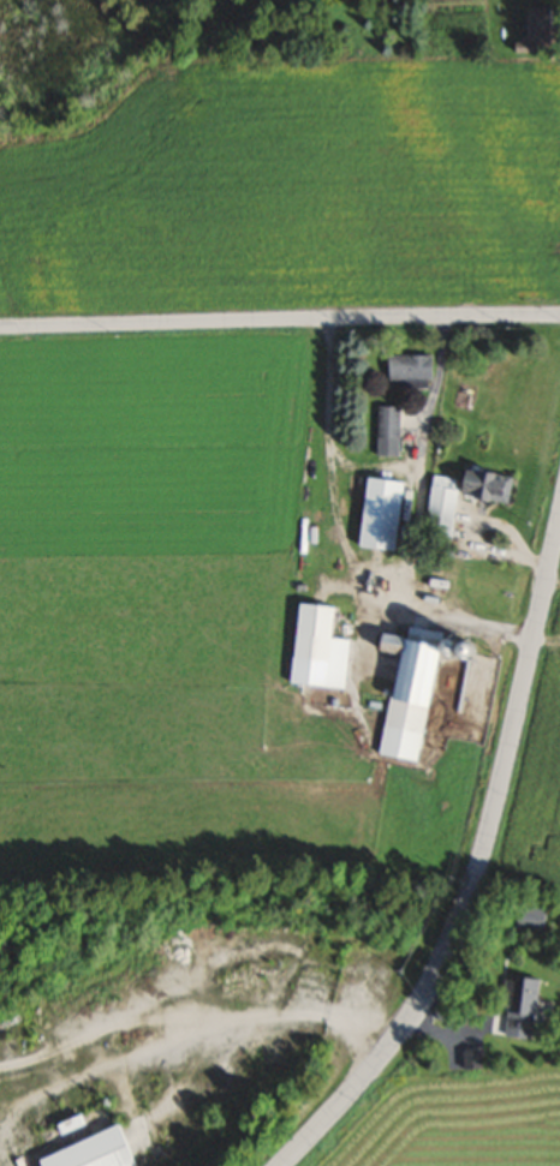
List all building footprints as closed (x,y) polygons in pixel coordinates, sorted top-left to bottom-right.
[(544,8),(520,8),(520,40),(544,40),(544,8)] [(400,388),(429,388),(429,355),(384,355),(384,379),(400,379),(400,388)] [(374,455),(395,455),(395,406),(374,406),(374,455)] [(426,485),(420,533),(449,536),(453,496),(506,502),(509,476),(457,470),(456,478),(439,476),(437,486),(426,485)] [(391,550),(399,481),(362,477),(353,546),(391,550)] [(341,688),(346,638),(327,636),(330,607),(294,603),(287,683),(341,688)] [(376,754),(413,760),(431,655),(469,661),(473,639),(405,628),(403,638),(374,633),(371,649),(393,653),(376,754)] [(538,934),(545,908),(517,901),(511,927),(538,934)] [(534,979),(504,976),(497,1036),(526,1039),(534,979)] [(131,1164),(113,1123),(28,1160),(31,1165),(127,1165),(131,1164)]
